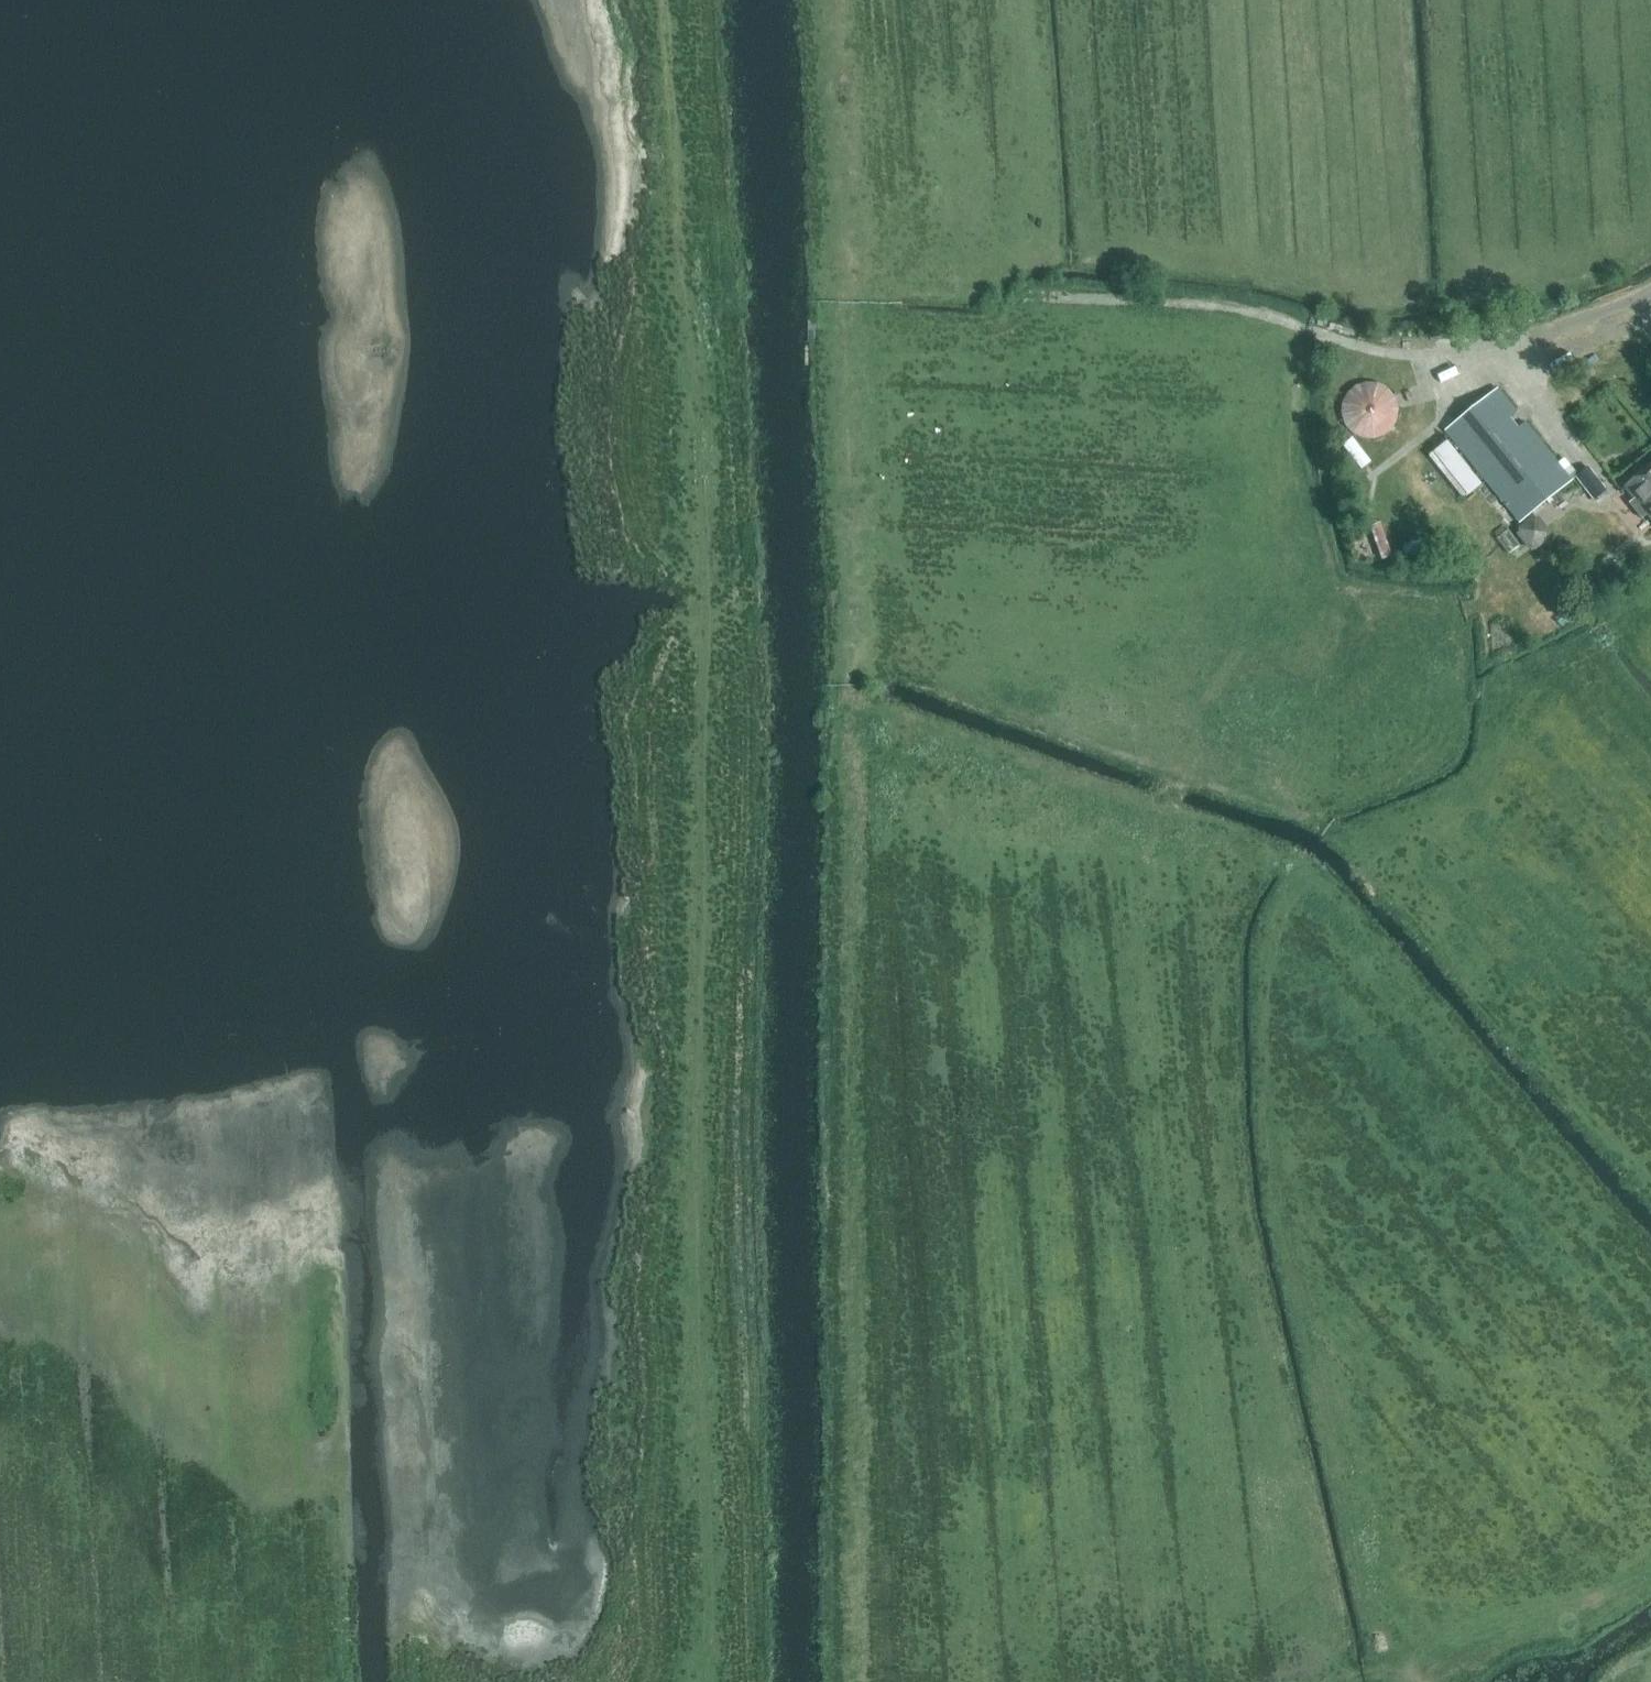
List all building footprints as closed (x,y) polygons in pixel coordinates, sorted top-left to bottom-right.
[(1348,388),(1344,391),(1341,395),(1339,400),(1338,405),(1338,410),(1338,415),(1340,419),(1342,424),(1345,428),(1349,431),(1353,434),(1358,435),(1363,436),(1368,436),(1373,435),(1377,433),(1382,430),(1385,427),(1388,423),(1390,418),(1392,413),(1392,408),(1391,403),(1390,399),(1388,394),(1385,390),(1381,387),(1376,384),(1372,383),(1367,382),(1362,382),(1357,383),(1352,385),(1348,388)] [(1570,479),(1497,388),(1445,430),(1518,521),(1570,479)] [(1484,478),(1450,437),(1430,453),(1463,494),(1484,478)] [(1622,486),(1633,499),(1628,503),(1641,520),(1648,515),(1650,519),(1650,462),(1622,486)] [(1528,547),(1545,531),(1529,513),(1511,529),(1528,547)]
